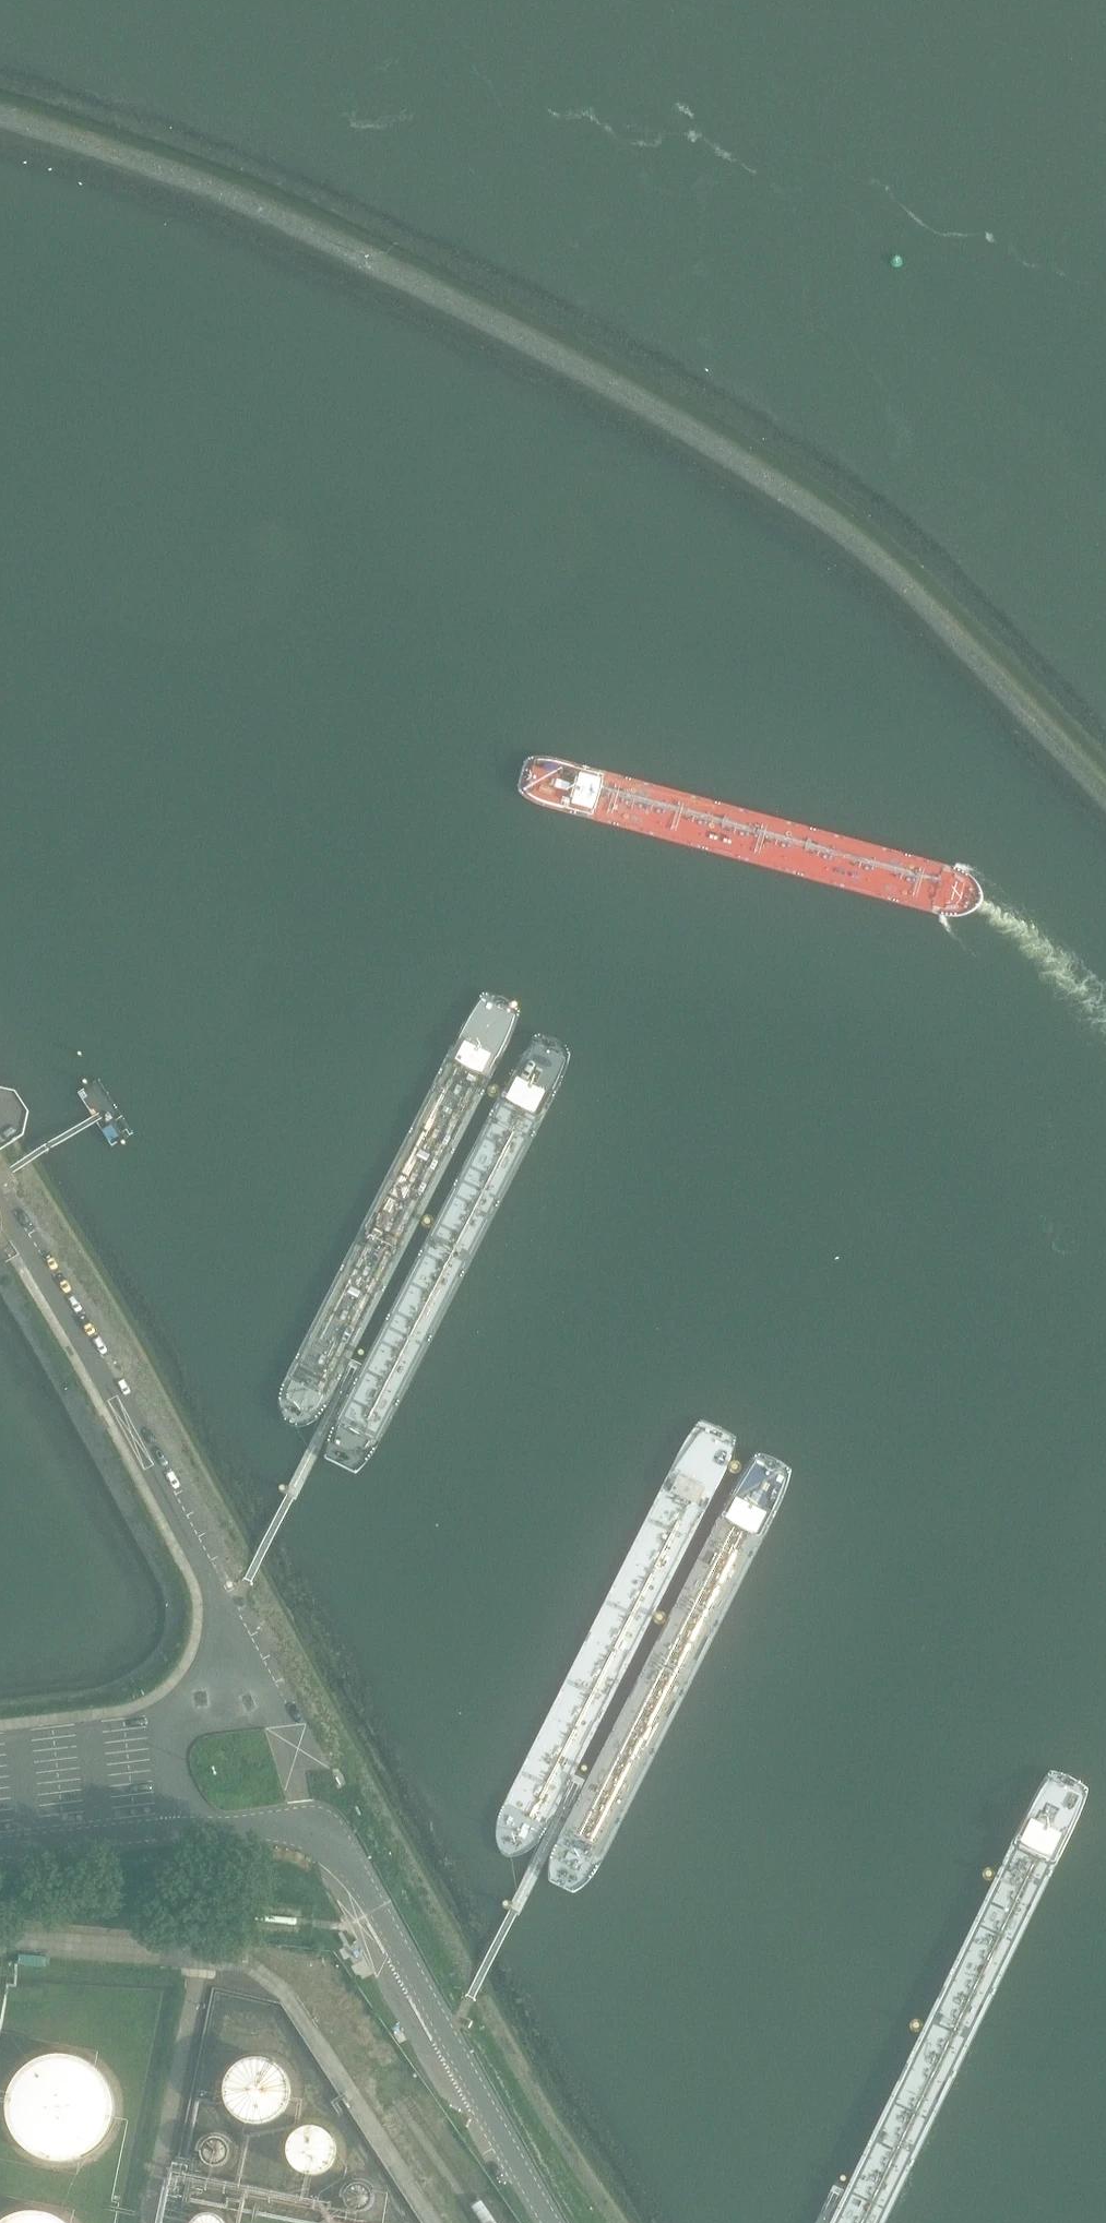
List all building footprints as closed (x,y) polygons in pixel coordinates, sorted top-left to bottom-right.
[(12,1246),(0,1228),(0,1253),(12,1246)] [(11,2091),(8,2103),(8,2116),(11,2127),(17,2138),(25,2147),(35,2155),(46,2159),(58,2161),(70,2161),(82,2157),(92,2151),(101,2143),(108,2132),(112,2121),(113,2109),(112,2097),(108,2085),(101,2075),(92,2067),(81,2061),(70,2057),(57,2057),(45,2059),(34,2064),(24,2071),(17,2081),(11,2091)] [(230,2076),(226,2083),(225,2091),(226,2099),(229,2107),(233,2114),(239,2119),(247,2123),(255,2125),(263,2124),(271,2122),(278,2118),(283,2112),(288,2105),(290,2097),(290,2089),(288,2081),(285,2074),(279,2068),(273,2063),(265,2060),(257,2060),(249,2061),(241,2064),(235,2069),(230,2076)] [(337,2157),(337,2151),(337,2146),(335,2140),(332,2135),(327,2131),(322,2129),(317,2127),(311,2127),(305,2128),(300,2130),(295,2133),(292,2138),(289,2143),(288,2149),(288,2154),(289,2160),(292,2165),(295,2170),(300,2173),(305,2175),(311,2176),(317,2176),(322,2174),(327,2171),(332,2168),(335,2163),(337,2157)] [(229,2159),(230,2154),(229,2149),(226,2144),(222,2141),(217,2140),(212,2140),(207,2142),(204,2146),(202,2151),(202,2156),(204,2161),(207,2165),(212,2168),(217,2168),(222,2167),(226,2164),(229,2159)] [(373,2204),(374,2198),(373,2193),(370,2189),(366,2186),(361,2184),(355,2185),(351,2187),(347,2191),(345,2196),(345,2201),(347,2206),(351,2210),(355,2212),(361,2213),(366,2211),(370,2208),(373,2204)] [(55,2218),(43,2214),(31,2214),(19,2216),(8,2221),(4,2222),(64,2222),(55,2218)] [(223,2220),(220,2218),(217,2216),(214,2215),(210,2215),(207,2215),(203,2216),(200,2217),(197,2219),(195,2221),(193,2222),(225,2222),(223,2220)]
